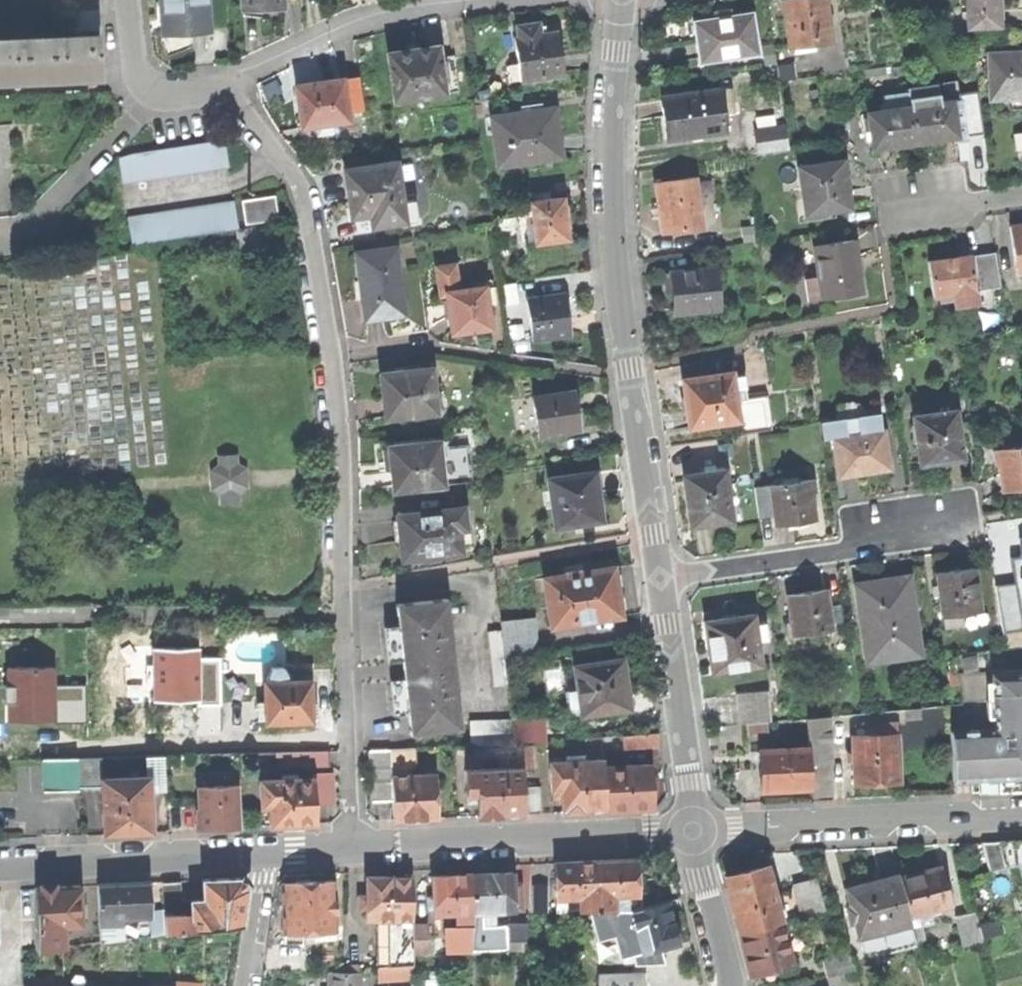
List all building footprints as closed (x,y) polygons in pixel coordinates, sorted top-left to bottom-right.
[(164,33),(209,30),(207,0),(162,0),(164,33)] [(243,11),(263,10),(271,9),(283,9),(282,0),(243,0),(243,11)] [(789,48),(794,47),(807,45),(831,42),(825,0),(782,0),(789,48)] [(967,28),(1000,26),(999,6),(999,0),(966,0),(967,28)] [(695,22),(701,62),(757,53),(751,13),(732,16),(730,9),(720,11),(712,12),(714,19),(695,22)] [(263,10),(243,11),(243,16),(264,19),(263,10)] [(75,30),(98,29),(97,11),(74,12),(75,30)] [(522,81),(565,74),(561,53),(558,32),(540,35),(538,23),(517,27),(519,38),(515,39),(519,65),(522,81)] [(5,80),(73,77),(80,77),(100,76),(100,66),(99,66),(99,60),(98,36),(79,37),(70,38),(70,37),(58,38),(5,40),(5,41),(0,41),(0,80),(5,80)] [(388,53),(395,100),(444,93),(439,56),(437,46),(414,49),(388,53)] [(990,99),(1008,98),(1021,98),(1021,53),(989,54),(990,99)] [(454,54),(439,56),(444,93),(459,91),(454,54)] [(777,66),(780,82),(795,80),(792,64),(777,66)] [(511,83),(522,81),(519,65),(508,67),(511,83)] [(347,112),(362,110),(357,77),(342,79),(347,112)] [(298,108),(301,127),(348,120),(347,112),(342,79),(295,86),(298,108)] [(907,88),(908,92),(910,107),(940,102),(937,84),(907,88)] [(730,88),(719,90),(722,108),(733,107),(730,88)] [(664,117),(667,140),(725,132),(722,108),(719,90),(661,98),(664,117)] [(883,96),(885,110),(910,107),(908,92),(883,96)] [(1008,98),(1008,110),(1021,110),(1021,98),(1008,98)] [(940,102),(910,107),(916,143),(936,140),(957,137),(952,101),(940,102)] [(885,110),(867,113),(872,149),(894,146),(916,143),(910,107),(885,110)] [(491,118),(498,167),(562,157),(558,131),(554,108),(491,118)] [(785,126),(754,130),(758,154),(789,149),(785,126)] [(118,157),(122,182),(230,166),(226,141),(219,140),(122,155),(118,157)] [(835,210),(850,208),(846,183),(843,161),(799,168),(800,175),(806,214),(835,210)] [(348,193),(351,216),(370,214),(372,227),(404,222),(402,202),(396,162),(344,169),(348,193)] [(806,214),(800,175),(789,176),(796,224),(836,218),(835,210),(806,214)] [(660,209),(663,233),(702,227),(695,178),(656,184),(660,209)] [(238,202),(242,224),(277,218),(273,197),(238,202)] [(531,201),(536,243),(569,239),(566,218),(564,198),(531,201)] [(402,202),(404,222),(415,220),(412,201),(402,202)] [(128,218),(132,245),(239,229),(235,202),(128,218)] [(1010,227),(1016,271),(1021,270),(1021,225),(1010,227)] [(822,299),(862,293),(858,264),(854,240),(814,246),(819,278),(822,297),(822,299)] [(362,288),(366,320),(405,315),(396,248),(357,254),(362,288)] [(976,291),(1000,287),(995,252),(971,256),(976,291)] [(976,291),(971,256),(951,259),(929,262),(934,297),(954,294),(956,307),(977,304),(976,291)] [(440,293),(446,292),(459,290),(456,264),(437,266),(440,293)] [(674,297),(675,313),(719,308),(714,268),(671,273),(671,274),(674,297)] [(666,298),(674,297),(671,274),(663,275),(665,286),(666,298)] [(809,299),(822,297),(819,278),(807,280),(809,299)] [(494,286),(485,287),(488,306),(496,305),(494,286)] [(449,313),(451,333),(491,328),(488,306),(485,287),(459,290),(446,292),(449,313)] [(528,300),(534,340),(571,335),(568,314),(565,294),(528,300)] [(385,397),(387,418),(435,412),(431,370),(382,375),(385,397)] [(687,409),(689,427),(739,420),(736,400),(735,390),(733,376),(732,372),(682,379),(685,397),(685,398),(685,403),(686,409),(687,409)] [(743,375),(733,376),(735,390),(745,388),(743,375)] [(534,397),(539,435),(578,429),(576,411),(573,392),(534,397)] [(766,395),(736,400),(739,420),(741,434),(771,429),(766,395)] [(917,441),(920,464),(935,462),(943,460),(943,462),(963,459),(961,446),(960,446),(955,411),(913,417),(914,426),(913,426),(915,441),(917,441)] [(823,439),(833,438),(883,430),(881,413),(821,422),(823,439)] [(833,438),(839,477),(863,474),(891,469),(885,430),(883,430),(833,438)] [(451,441),(438,442),(443,485),(471,482),(467,445),(452,446),(451,441)] [(391,469),(394,490),(443,485),(438,442),(389,447),(391,469)] [(1002,491),(1021,488),(1021,447),(995,451),(997,465),(998,465),(1000,476),(1002,491)] [(236,455),(219,456),(220,466),(212,471),(213,490),(221,494),(222,503),(238,502),(238,493),(246,488),(245,469),(237,465),(236,455)] [(688,502),(691,525),(731,520),(724,470),(684,476),(688,502)] [(548,478),(555,527),(602,521),(598,496),(595,471),(548,478)] [(774,515),(776,526),(797,523),(816,520),(812,493),(814,493),(812,479),(770,486),(774,515)] [(774,515),(770,486),(755,488),(759,518),(774,515)] [(402,541),(404,558),(460,551),(457,528),(464,527),(462,508),(399,516),(399,521),(394,521),(395,531),(397,542),(402,541)] [(543,578),(551,627),(621,616),(617,590),(613,567),(580,572),(580,570),(565,572),(565,575),(543,578)] [(940,595),(943,618),(981,613),(975,567),(955,570),(937,573),(939,587),(940,595)] [(860,605),(868,662),(919,654),(908,578),(880,582),(857,585),(857,586),(860,605)] [(790,623),(792,637),(832,631),(831,623),(829,607),(826,589),(803,593),(787,595),(791,623),(790,623)] [(402,661),(410,733),(460,728),(447,600),(397,605),(402,661)] [(839,606),(829,607),(831,623),(841,622),(839,606)] [(709,648),(712,671),(761,664),(757,641),(755,624),(753,615),(736,618),(736,617),(723,619),(705,622),(709,648)] [(501,621),(502,630),(505,659),(537,654),(533,618),(501,621)] [(1005,649),(1021,646),(1021,621),(1002,624),(1005,649)] [(764,622),(755,624),(757,641),(767,640),(764,622)] [(494,686),(508,685),(505,659),(502,630),(488,631),(494,686)] [(176,702),(200,701),(199,659),(198,648),(152,649),(154,703),(176,702)] [(217,658),(199,659),(200,701),(200,705),(219,704),(217,658)] [(579,707),(581,715),(629,708),(626,684),(622,659),(574,666),(577,689),(579,707)] [(53,668),(7,668),(7,685),(4,685),(4,703),(7,703),(8,721),(31,721),(53,721),(53,685),(53,668)] [(267,722),(267,724),(312,722),(312,718),(318,718),(317,702),(311,703),(310,692),(309,681),(288,683),(287,678),(282,671),(273,671),(268,679),(268,684),(265,685),(266,704),(259,704),(261,723),(267,722)] [(963,702),(994,700),(993,675),(993,672),(959,673),(963,702)] [(953,781),(997,779),(1021,778),(1021,673),(993,675),(994,700),(996,732),(951,734),(953,781)] [(85,685),(53,685),(53,721),(86,721),(85,685)] [(570,708),(579,707),(577,689),(567,690),(570,708)] [(739,694),(742,724),(748,724),(767,722),(771,722),(769,691),(739,694)] [(905,710),(906,720),(921,718),(920,708),(905,710)] [(511,715),(512,720),(514,746),(520,746),(532,745),(545,745),(543,713),(511,715)] [(809,764),(830,763),(828,717),(807,718),(809,748),(809,764)] [(471,722),(471,746),(513,745),(512,720),(471,722)] [(768,735),(767,722),(748,724),(749,737),(768,735)] [(855,769),(856,784),(878,783),(898,782),(895,725),(880,726),(881,735),(854,737),(854,752),(855,769)] [(624,735),(625,748),(659,746),(658,732),(624,735)] [(521,767),(521,768),(533,767),(532,745),(520,746),(521,767)] [(761,791),(811,788),(809,764),(809,748),(759,750),(760,771),(761,791)] [(416,749),(390,750),(392,777),(410,776),(410,771),(417,766),(416,749)] [(372,801),(393,800),(392,777),(390,750),(370,750),(372,801)] [(313,767),(330,766),(329,751),(313,752),(313,767)] [(276,767),(301,766),(300,752),(275,753),(276,767)] [(313,767),(313,752),(300,752),(301,766),(301,767),(313,767)] [(149,777),(149,790),(163,789),(162,756),(147,757),(147,777),(149,777)] [(101,758),(77,759),(78,789),(102,788),(101,779),(102,779),(101,758)] [(77,759),(42,760),(43,792),(79,790),(78,789),(77,759)] [(562,798),(562,812),(581,812),(606,810),(604,768),(604,760),(551,763),(552,790),(554,790),(561,790),(562,798)] [(830,763),(809,764),(811,788),(811,801),(832,800),(830,763)] [(650,766),(604,768),(606,810),(633,809),(652,808),(651,796),(650,774),(650,766)] [(476,802),(477,817),(498,816),(524,814),(522,788),(521,768),(521,767),(466,770),(467,794),(468,794),(476,794),(476,802)] [(313,774),(313,779),(314,804),(316,804),(333,803),(331,773),(313,774)] [(270,819),(270,826),(283,826),(292,825),(316,823),(316,804),(314,804),(313,779),(296,780),(296,775),(281,776),(281,781),(260,782),(262,807),(270,807),(270,819)] [(393,800),(394,820),(417,820),(436,818),(435,805),(434,790),(434,775),(410,776),(392,777),(393,800)] [(102,788),(104,834),(130,833),(151,832),(149,790),(149,777),(147,777),(102,779),(101,779),(102,788)] [(997,779),(998,792),(1021,791),(1021,778),(997,779)] [(197,809),(198,830),(217,829),(240,828),(238,784),(198,786),(199,809),(197,809)] [(538,787),(522,788),(524,814),(539,814),(538,787)] [(554,798),(562,798),(561,790),(554,790),(554,798)] [(468,802),(476,802),(476,794),(468,794),(468,802)] [(998,842),(1005,868),(1018,864),(1021,876),(1021,841),(998,842)] [(982,843),(989,872),(1005,868),(998,842),(982,843)] [(597,911),(615,911),(614,894),(637,893),(637,892),(636,874),(635,859),(615,860),(595,861),(597,911)] [(597,911),(595,861),(573,862),(555,863),(557,898),(580,897),(580,912),(591,911),(597,911)] [(728,889),(769,879),(766,867),(725,877),(728,889)] [(918,914),(921,925),(933,922),(930,911),(950,906),(940,868),(919,873),(899,878),(909,917),(918,914)] [(513,889),(512,873),(491,874),(472,875),(474,912),(489,912),(514,911),(514,907),(513,889)] [(474,912),(472,875),(448,876),(433,876),(433,893),(434,911),(434,914),(457,913),(474,912)] [(883,944),(885,944),(881,930),(910,923),(909,917),(899,878),(898,875),(871,882),(846,889),(850,906),(847,907),(850,921),(854,920),(861,950),(883,944)] [(378,920),(412,920),(412,878),(389,877),(366,877),(367,893),(366,894),(366,908),(366,920),(378,920)] [(163,920),(164,934),(241,924),(247,886),(239,878),(218,879),(201,880),(203,899),(194,899),(196,918),(163,920)] [(772,890),(769,879),(728,889),(733,909),(739,932),(780,922),(772,890)] [(816,879),(772,890),(780,922),(800,917),(824,911),(816,879)] [(163,910),(181,909),(179,881),(162,882),(163,910)] [(283,883),(285,933),(318,931),(335,931),(333,881),(305,882),(283,883)] [(97,885),(99,924),(121,923),(121,917),(148,915),(147,883),(119,884),(97,885)] [(35,888),(36,949),(64,946),(63,926),(81,925),(79,886),(56,887),(35,888)] [(531,887),(531,912),(545,912),(544,886),(531,887)] [(642,892),(637,892),(637,893),(614,894),(615,911),(632,911),(643,908),(642,892)] [(656,949),(678,943),(672,922),(667,902),(643,908),(632,911),(643,951),(656,949)] [(597,911),(591,911),(598,938),(615,934),(621,958),(634,955),(636,965),(660,964),(656,949),(643,951),(632,911),(615,911),(597,911)] [(955,917),(963,945),(982,940),(982,939),(979,926),(975,911),(955,917)] [(164,934),(163,920),(163,912),(152,912),(153,934),(164,934)] [(471,950),(474,912),(457,913),(458,928),(446,928),(447,951),(471,950)] [(474,912),(471,950),(507,948),(506,927),(506,925),(496,925),(495,918),(490,919),(489,912),(474,912)] [(911,928),(920,925),(921,925),(918,914),(909,917),(910,923),(911,928)] [(807,945),(800,917),(780,922),(787,950),(807,945)] [(378,967),(412,964),(412,954),(412,925),(412,920),(378,920),(378,967)] [(998,921),(979,926),(982,939),(1002,934),(998,921)] [(739,932),(744,952),(750,975),(763,972),(775,969),(791,965),(787,950),(780,922),(739,932)] [(121,923),(99,924),(99,942),(123,939),(121,923)] [(916,946),(916,944),(911,928),(910,923),(881,930),(885,944),(883,944),(886,953),(916,946)] [(428,925),(412,925),(412,954),(428,954),(428,925)] [(526,925),(506,927),(507,948),(524,948),(526,925)] [(924,941),(920,925),(911,928),(916,944),(924,941)] [(336,938),(335,931),(318,931),(318,939),(336,938)] [(821,961),(825,977),(855,970),(850,953),(821,961)] [(412,979),(412,964),(378,967),(378,976),(412,979)] [(775,969),(763,972),(764,977),(776,974),(775,969)] [(361,973),(329,972),(329,985),(361,985),(361,973)] [(598,985),(645,985),(645,973),(598,975),(598,985)]
